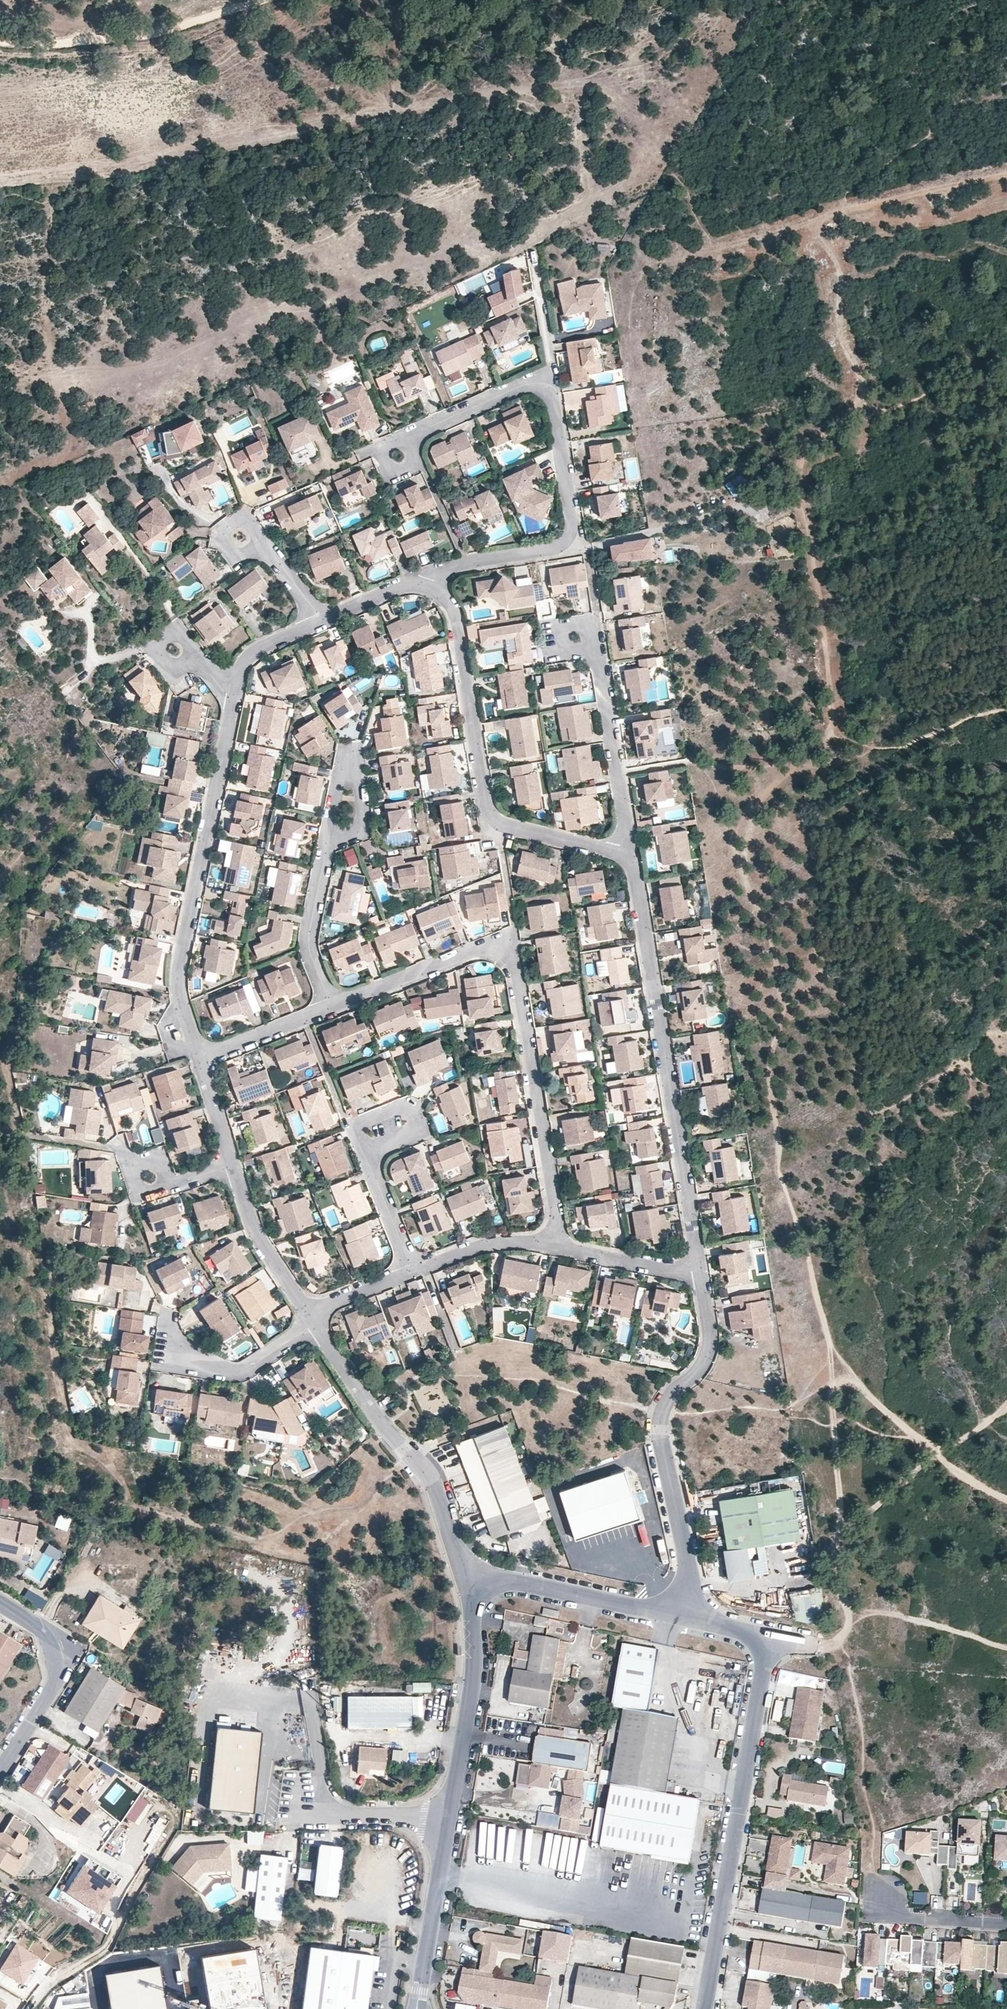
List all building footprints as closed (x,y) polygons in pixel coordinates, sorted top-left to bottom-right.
[(599,245),(598,254),(609,254),(609,245),(599,245)] [(527,295),(522,271),(506,276),(508,292),(488,299),(497,317),(520,308),(518,301),(527,295)] [(564,313),(578,310),(588,309),(591,309),(592,315),(605,313),(601,287),(591,288),(591,283),(582,285),(577,289),(577,292),(558,295),(564,313)] [(588,309),(589,319),(606,317),(605,313),(592,315),(591,309),(588,309)] [(509,318),(505,320),(490,327),(491,330),(483,334),(490,347),(498,344),(502,346),(515,340),(517,335),(525,331),(518,317),(511,321),(509,318)] [(484,353),(474,333),(460,339),(434,351),(444,374),(471,362),(470,360),(484,353)] [(569,342),(572,355),(569,355),(574,383),(588,381),(588,375),(597,373),(594,356),(598,355),(594,338),(569,342)] [(404,364),(410,376),(400,381),(397,375),(385,381),(396,405),(409,399),(407,396),(414,394),(425,388),(413,361),(404,364)] [(607,424),(606,415),(610,414),(620,413),(615,386),(615,384),(594,387),(596,396),(596,400),(590,401),(585,402),(587,410),(588,418),(591,417),(593,427),(607,424)] [(326,414),(333,428),(359,416),(366,430),(380,424),(361,386),(343,394),(348,404),(326,414)] [(506,422),(507,425),(503,426),(502,424),(488,430),(496,446),(512,439),(515,443),(527,438),(525,434),(522,428),(528,424),(520,407),(502,415),(506,422)] [(279,432),(288,451),(312,440),(319,437),(308,413),(295,419),(297,424),(279,432)] [(334,432),(357,421),(362,432),(366,430),(359,416),(333,428),(334,432)] [(277,427),(279,432),(297,424),(295,419),(277,427)] [(207,444),(196,424),(175,434),(165,436),(170,458),(186,454),(207,444)] [(528,424),(522,428),(525,434),(531,431),(528,424)] [(450,442),(451,444),(447,446),(446,445),(446,444),(445,441),(432,446),(430,452),(438,468),(457,459),(460,464),(469,460),(476,457),(471,446),(465,432),(451,438),(450,442)] [(259,441),(245,448),(245,449),(230,457),(238,471),(246,468),(253,464),(252,463),(259,460),(266,456),(264,451),(263,449),(268,446),(263,437),(258,440),(259,441)] [(316,450),(312,440),(288,451),(292,461),(293,461),(298,464),(302,465),(314,460),(317,456),(316,450)] [(589,445),(592,459),(593,463),(589,464),(592,481),(613,478),(610,460),(607,442),(589,445)] [(246,468),(248,472),(262,465),(259,460),(252,463),(253,464),(246,468)] [(203,493),(199,485),(205,482),(220,474),(214,461),(200,469),(173,484),(179,495),(187,492),(189,494),(196,508),(208,502),(203,493)] [(529,491),(527,486),(530,485),(543,479),(537,465),(503,479),(513,500),(519,498),(523,506),(526,508),(529,509),(535,505),(546,510),(551,498),(533,490),(529,491)] [(366,483),(360,470),(351,474),(348,468),(331,475),(338,490),(344,487),(347,493),(360,487),(366,499),(375,494),(369,482),(366,483)] [(222,477),(220,474),(205,482),(207,485),(207,486),(222,477)] [(740,475),(726,485),(735,498),(750,489),(740,475)] [(287,487),(283,479),(268,486),(272,494),(287,487)] [(401,513),(413,508),(425,503),(428,508),(436,504),(428,487),(421,490),(417,483),(404,488),(406,491),(407,493),(406,493),(404,494),(402,494),(401,493),(394,496),(401,513)] [(596,505),(599,505),(600,513),(601,519),(621,514),(618,493),(609,494),(607,485),(592,487),(596,505)] [(344,487),(338,490),(340,496),(347,493),(344,487)] [(209,490),(203,493),(208,502),(213,499),(209,491),(209,490)] [(473,507),(475,510),(482,506),(484,510),(486,509),(489,517),(499,512),(489,490),(471,498),(469,494),(452,503),(460,521),(469,517),(466,510),(473,507)] [(315,493),(296,502),(288,506),(286,503),(273,509),(281,527),(284,526),(303,517),(322,508),(315,493)] [(146,502),(152,509),(138,520),(138,521),(142,527),(134,534),(142,544),(150,537),(148,535),(162,524),(164,526),(172,520),(154,496),(146,502)] [(546,510),(535,505),(529,509),(526,508),(523,506),(519,498),(513,500),(518,511),(521,513),(541,521),(546,510)] [(413,508),(416,514),(428,508),(425,503),(413,508)] [(100,520),(89,506),(79,514),(90,527),(100,520)] [(306,523),(303,517),(284,526),(287,532),(306,523)] [(471,522),(460,524),(462,539),(474,537),(471,522)] [(164,526),(162,524),(148,535),(150,537),(164,526)] [(165,536),(170,542),(183,532),(178,525),(165,536)] [(369,553),(370,553),(379,557),(392,551),(390,546),(397,543),(391,530),(374,537),(369,528),(352,536),(361,556),(368,553),(369,553)] [(110,559),(108,558),(103,551),(108,547),(109,548),(110,548),(113,547),(114,547),(117,551),(121,548),(124,545),(113,533),(107,538),(103,533),(98,537),(93,531),(80,541),(85,548),(82,550),(92,562),(98,570),(110,559)] [(430,534),(402,540),(406,560),(419,557),(420,564),(429,562),(427,552),(434,551),(430,534)] [(653,555),(650,537),(634,540),(634,542),(631,543),(630,541),(623,542),(624,543),(610,545),(613,561),(626,559),(653,555)] [(198,545),(193,550),(189,553),(185,548),(165,563),(177,579),(190,570),(192,568),(194,567),(195,568),(197,566),(202,573),(200,575),(206,584),(210,581),(220,573),(198,545)] [(310,566),(314,574),(325,570),(327,575),(344,569),(343,566),(335,545),(306,556),(310,566)] [(113,547),(110,548),(109,548),(108,547),(103,551),(108,558),(117,551),(114,547),(113,547)] [(675,559),(673,549),(665,551),(667,560),(675,559)] [(59,593),(62,597),(68,592),(75,601),(76,601),(77,600),(80,598),(84,596),(82,593),(89,588),(87,586),(68,562),(64,557),(53,566),(58,572),(54,575),(49,579),(40,586),(41,588),(51,599),(59,593)] [(113,564),(110,559),(98,570),(101,573),(113,564)] [(588,585),(584,561),(549,567),(553,594),(566,592),(579,589),(579,587),(588,585)] [(53,566),(49,569),(54,575),(58,572),(53,566)] [(200,575),(202,573),(197,566),(195,568),(194,567),(192,568),(204,585),(206,584),(200,575)] [(515,580),(530,578),(528,566),(514,568),(515,580)] [(35,593),(41,588),(40,586),(49,579),(39,567),(24,579),(35,593)] [(241,606),(249,600),(254,595),(258,599),(271,589),(271,588),(255,568),(227,589),(241,606)] [(314,574),(316,580),(327,575),(325,570),(314,574)] [(613,579),(615,588),(617,603),(613,604),(615,612),(642,607),(639,590),(641,589),(638,575),(613,579)] [(490,593),(492,592),(508,603),(508,608),(536,603),(533,584),(518,587),(503,576),(500,581),(497,579),(477,582),(479,597),(490,595),(490,593)] [(581,597),(579,589),(566,592),(567,599),(581,597)] [(508,608),(508,603),(492,592),(490,593),(490,595),(508,608)] [(258,599),(254,595),(249,600),(252,604),(258,599)] [(235,623),(219,602),(212,608),(207,602),(191,615),(193,618),(195,620),(209,639),(226,627),(228,629),(235,623)] [(434,631),(426,612),(405,622),(395,626),(394,623),(387,626),(397,649),(434,631)] [(620,628),(623,628),(624,636),(621,637),(623,649),(644,646),(640,626),(646,625),(644,615),(618,619),(620,628)] [(192,623),(209,644),(228,629),(226,627),(209,639),(195,620),(192,623)] [(383,637),(377,640),(375,637),(369,623),(352,631),(358,645),(359,649),(365,660),(379,654),(388,649),(383,637)] [(494,640),(515,636),(518,652),(514,652),(515,663),(533,659),(527,627),(525,627),(524,623),(480,630),(482,645),(494,643),(494,640)] [(646,625),(640,626),(644,646),(649,645),(646,625)] [(324,673),(333,669),(348,662),(346,658),(352,655),(344,638),(337,641),(338,643),(312,655),(321,674),(324,673)] [(326,649),(323,643),(310,649),(312,655),(326,649)] [(444,686),(441,662),(438,662),(436,651),(434,651),(433,643),(412,652),(415,670),(416,680),(419,680),(421,690),(444,686)] [(535,661),(543,660),(541,649),(534,650),(535,661)] [(624,669),(626,682),(629,682),(630,687),(632,701),(646,699),(645,689),(651,688),(648,666),(656,665),(655,656),(638,658),(640,667),(624,669)] [(282,664),(283,667),(271,672),(270,670),(260,674),(269,690),(285,693),(304,684),(293,659),(282,664)] [(143,670),(138,663),(124,674),(129,680),(143,670)] [(270,670),(271,672),(283,667),(282,664),(270,670)] [(500,689),(505,688),(509,709),(528,706),(524,678),(522,668),(497,672),(500,689)] [(558,670),(559,675),(555,675),(554,671),(543,672),(546,690),(552,689),(553,696),(583,691),(581,676),(573,677),(571,668),(558,670)] [(324,673),(325,677),(335,673),(333,669),(324,673)] [(129,680),(127,681),(140,697),(139,703),(148,705),(147,709),(157,711),(160,693),(150,680),(149,681),(146,678),(148,676),(143,670),(129,680)] [(504,710),(509,709),(505,688),(500,689),(504,710)] [(336,724),(348,716),(345,712),(354,707),(357,710),(363,706),(355,693),(348,698),(342,689),(322,702),(336,724)] [(554,702),(553,696),(552,689),(546,690),(539,691),(542,704),(554,702)] [(450,719),(446,720),(444,707),(437,708),(435,701),(434,696),(420,698),(421,706),(418,707),(420,722),(432,720),(432,723),(434,732),(438,732),(439,738),(452,735),(450,719)] [(261,712),(264,713),(263,717),(260,716),(257,734),(280,738),(282,727),(285,711),(286,709),(281,708),(282,701),(267,698),(266,701),(266,705),(262,704),(261,712)] [(181,709),(180,713),(199,716),(202,704),(180,700),(179,704),(178,708),(181,709)] [(557,707),(560,727),(568,726),(570,738),(592,735),(590,721),(587,721),(585,709),(583,710),(582,702),(557,707)] [(383,716),(383,719),(384,730),(380,730),(382,747),(388,746),(407,743),(408,742),(406,729),(404,718),(404,713),(401,714),(400,707),(385,709),(386,716),(383,716)] [(654,754),(651,736),(654,736),(654,733),(658,732),(657,726),(656,719),(670,716),(669,708),(650,710),(651,718),(633,721),(635,734),(638,733),(639,738),(636,739),(638,757),(654,754)] [(177,715),(175,724),(196,728),(199,716),(180,713),(180,716),(177,715)] [(510,726),(512,725),(517,754),(536,751),(530,714),(506,718),(507,726),(510,726)] [(322,738),(320,735),(323,733),(321,730),(327,726),(320,715),(310,721),(299,729),(301,732),(308,742),(304,745),(301,747),(304,751),(309,757),(330,742),(325,736),(322,738)] [(350,719),(348,716),(336,724),(338,727),(350,719)] [(656,719),(657,726),(671,724),(670,716),(656,719)] [(202,739),(211,741),(216,721),(207,719),(202,739)] [(301,732),(296,735),(304,745),(308,742),(301,732)] [(173,757),(176,758),(172,778),(193,782),(197,762),(195,761),(191,761),(195,740),(177,736),(177,738),(173,757)] [(276,747),(277,742),(258,736),(257,741),(276,747)] [(267,789),(274,757),(264,755),(266,748),(251,744),(249,752),(253,753),(251,763),(249,775),(247,785),(267,789)] [(457,783),(454,767),(450,744),(426,747),(428,755),(430,755),(432,772),(435,786),(457,783)] [(588,762),(587,752),(590,752),(589,744),(563,748),(568,780),(590,776),(601,775),(599,760),(591,762),(588,762)] [(383,773),(389,772),(390,780),(385,781),(386,790),(414,785),(410,760),(398,762),(396,752),(380,755),(381,764),(382,764),(383,773)] [(294,769),(303,771),(298,799),(319,804),(321,793),(319,793),(319,788),(322,789),(325,775),(318,773),(319,766),(296,761),(294,769)] [(249,775),(251,763),(248,763),(243,762),(241,774),(249,775)] [(512,776),(515,776),(519,803),(542,799),(537,771),(534,772),(532,762),(510,766),(512,776)] [(140,774),(159,778),(161,769),(142,766),(140,774)] [(668,769),(648,772),(650,781),(644,782),(647,800),(666,796),(663,779),(670,778),(668,769)] [(576,788),(577,795),(561,797),(565,820),(580,817),(582,823),(594,820),(592,808),(597,807),(595,798),(590,798),(590,793),(594,793),(596,792),(595,785),(576,788)] [(190,791),(168,787),(165,802),(163,814),(178,817),(182,818),(184,808),(185,799),(189,800),(190,791)] [(238,799),(236,808),(240,809),(239,815),(243,817),(243,820),(240,824),(232,822),(229,833),(246,837),(247,834),(247,829),(250,828),(253,831),(259,827),(261,815),(263,805),(258,804),(259,797),(241,793),(240,800),(238,799)] [(460,800),(459,793),(433,797),(434,805),(440,803),(446,838),(468,834),(463,800),(460,800)] [(391,829),(412,826),(409,807),(411,807),(409,798),(384,803),(386,811),(389,811),(390,819),(391,829)] [(306,822),(285,817),(282,833),(279,833),(275,851),(292,855),(296,837),(300,838),(303,838),(306,822)] [(582,823),(580,817),(565,820),(566,828),(582,826),(582,823)] [(686,829),(671,832),(669,822),(653,825),(654,835),(659,834),(663,863),(691,858),(686,829)] [(173,870),(176,852),(174,852),(176,837),(152,832),(151,839),(147,839),(145,846),(148,847),(145,865),(153,867),(151,878),(173,882),(175,870),(173,870)] [(147,839),(142,838),(139,851),(137,864),(145,865),(148,847),(145,846),(147,839)] [(228,853),(231,844),(223,841),(220,850),(228,853)] [(231,849),(235,849),(232,866),(228,865),(225,881),(247,886),(253,857),(255,846),(233,841),(231,849)] [(468,849),(467,842),(448,845),(449,853),(442,854),(443,858),(446,879),(456,877),(472,874),(471,867),(470,866),(467,864),(467,863),(466,858),(469,857),(471,857),(470,849),(468,849)] [(449,853),(448,845),(440,846),(442,854),(449,853)] [(354,848),(343,852),(348,867),(359,864),(354,848)] [(491,859),(499,857),(498,850),(489,852),(491,859)] [(517,873),(520,874),(536,877),(554,882),(558,866),(551,865),(552,857),(537,854),(523,850),(517,873)] [(397,866),(400,884),(417,881),(418,885),(418,886),(431,884),(430,880),(427,865),(426,860),(404,863),(403,855),(388,858),(387,858),(388,867),(397,866)] [(294,905),(298,886),(301,872),(296,871),(297,864),(282,860),(274,901),(294,905)] [(371,865),(365,867),(370,882),(384,877),(380,867),(373,870),(371,865)] [(602,869),(575,873),(575,877),(568,878),(570,889),(570,891),(572,900),(579,899),(578,894),(605,890),(602,869)] [(673,875),(659,877),(665,909),(681,906),(678,888),(683,888),(681,874),(673,875)] [(497,887),(484,889),(485,892),(465,895),(469,914),(488,911),(489,917),(501,915),(501,910),(508,909),(503,881),(497,882),(496,883),(497,887)] [(344,882),(342,889),(340,902),(335,901),(332,918),(356,922),(363,885),(344,882)] [(130,909),(138,910),(146,912),(149,918),(147,930),(163,933),(168,903),(166,903),(166,898),(168,889),(149,884),(147,892),(132,889),(131,893),(130,900),(131,900),(130,909)] [(681,906),(689,905),(687,887),(683,888),(678,888),(681,906)] [(227,898),(224,915),(220,914),(217,914),(214,930),(235,934),(238,919),(241,920),(244,901),(227,898)] [(587,905),(590,926),(595,925),(597,939),(619,936),(618,925),(614,925),(614,920),(612,911),(616,910),(614,901),(587,905)] [(425,936),(438,931),(454,924),(457,929),(464,926),(456,908),(449,911),(445,902),(416,914),(425,936)] [(559,926),(556,902),(528,906),(530,916),(534,918),(534,922),(531,922),(532,930),(559,926)] [(269,916),(276,917),(274,930),(262,935),(264,942),(255,944),(259,956),(285,947),(287,939),(290,939),(294,921),(287,919),(288,912),(271,909),(269,916)] [(576,911),(580,927),(588,925),(584,909),(576,911)] [(420,943),(412,922),(375,938),(385,962),(397,958),(393,949),(392,946),(398,944),(399,947),(400,951),(420,943)] [(688,937),(685,937),(687,948),(688,952),(690,952),(692,964),(710,960),(709,948),(706,948),(702,924),(686,927),(688,937)] [(686,927),(680,928),(683,949),(687,948),(685,937),(688,937),(686,927)] [(546,972),(570,968),(565,940),(562,941),(561,933),(536,937),(537,945),(542,944),(543,951),(546,972)] [(134,945),(140,946),(138,958),(134,960),(133,969),(129,970),(132,974),(130,980),(152,985),(155,970),(154,969),(154,965),(156,965),(159,949),(154,948),(155,944),(156,940),(136,936),(134,945)] [(362,946),(359,937),(339,945),(330,949),(337,964),(344,967),(352,963),(365,958),(367,961),(375,958),(369,943),(362,946)] [(230,974),(234,950),(225,948),(226,941),(212,938),(211,945),(209,944),(207,957),(205,969),(219,972),(230,974)] [(134,960),(138,958),(140,946),(134,945),(132,953),(131,962),(129,970),(133,969),(134,960)] [(610,983),(629,980),(625,955),(622,955),(621,945),(601,948),(602,958),(606,958),(608,973),(610,983)] [(542,973),(546,972),(543,951),(538,951),(542,973)] [(598,975),(608,973),(606,958),(602,958),(595,960),(598,975)] [(369,964),(372,977),(378,975),(374,962),(369,964)] [(354,967),(352,963),(344,967),(337,964),(340,972),(354,967)] [(276,997),(274,994),(286,989),(287,992),(299,987),(291,967),(280,971),(279,968),(266,974),(267,977),(257,981),(266,1003),(276,999),(276,997)] [(490,973),(464,977),(468,1001),(470,1016),(492,1013),(491,1001),(488,985),(491,984),(490,973)] [(218,984),(219,975),(206,974),(206,983),(218,984)] [(79,989),(81,977),(72,975),(69,988),(79,989)] [(552,996),(555,995),(558,1015),(582,1011),(578,983),(561,986),(560,978),(545,980),(546,988),(547,988),(548,996),(552,996)] [(682,1000),(686,999),(689,1019),(708,1016),(702,978),(682,981),(684,990),(678,991),(679,1000),(682,1000)] [(224,1016),(234,1012),(242,1009),(243,1012),(245,1014),(253,1011),(243,987),(216,999),(224,1016)] [(287,992),(288,995),(301,990),(299,987),(287,992)] [(441,992),(441,996),(436,996),(425,998),(428,1018),(445,1016),(463,1013),(458,987),(449,988),(449,991),(441,992)] [(611,991),(612,999),(599,1001),(603,1024),(627,1020),(625,1010),(624,998),(627,997),(626,988),(611,991)] [(109,1006),(122,1009),(125,1012),(121,1017),(119,1026),(120,1027),(140,1031),(142,1020),(146,1017),(147,1014),(144,1013),(145,1006),(149,1004),(150,999),(101,989),(98,998),(106,1000),(105,1002),(109,1006)] [(379,1031),(395,1025),(409,1019),(411,1024),(412,1027),(420,1025),(411,1003),(403,1006),(401,1000),(389,1005),(390,1008),(387,1009),(386,1006),(371,1012),(379,1031)] [(125,1012),(122,1009),(109,1006),(105,1002),(104,1010),(121,1014),(121,1017),(125,1012)] [(344,1049),(342,1042),(357,1036),(359,1043),(371,1038),(364,1021),(357,1024),(354,1017),(322,1030),(332,1054),(344,1049)] [(395,1025),(396,1030),(411,1024),(409,1019),(395,1025)] [(502,1048),(501,1042),(500,1034),(499,1027),(498,1027),(497,1020),(481,1022),(482,1030),(475,1031),(478,1053),(502,1048)] [(556,1033),(557,1041),(559,1050),(553,1051),(554,1060),(575,1057),(574,1048),(577,1047),(574,1029),(576,1029),(575,1020),(550,1024),(552,1033),(556,1033)] [(702,1058),(704,1057),(705,1061),(703,1064),(704,1073),(725,1069),(719,1029),(694,1033),(696,1043),(699,1043),(702,1058)] [(608,1043),(612,1042),(617,1071),(642,1067),(640,1052),(637,1037),(625,1039),(624,1033),(607,1036),(608,1043)] [(119,1042),(95,1038),(92,1056),(82,1055),(80,1070),(109,1075),(110,1064),(112,1055),(117,1056),(119,1042)] [(293,1043),(295,1045),(290,1047),(289,1044),(276,1050),(284,1070),(296,1065),(309,1060),(310,1063),(318,1060),(311,1044),(305,1046),(302,1039),(293,1043)] [(430,1076),(429,1073),(438,1069),(449,1064),(446,1055),(440,1039),(408,1051),(411,1060),(416,1071),(412,1073),(417,1085),(431,1079),(430,1076)] [(396,1085),(385,1059),(356,1071),(340,1077),(346,1090),(354,1087),(356,1092),(367,1087),(366,1086),(374,1083),(376,1089),(378,1093),(396,1086),(396,1085)] [(571,1082),(576,1082),(577,1091),(579,1101),(595,1098),(593,1088),(589,1089),(588,1079),(585,1063),(560,1067),(561,1075),(565,1075),(566,1083),(571,1082)] [(267,1068),(251,1074),(241,1077),(240,1073),(239,1070),(236,1064),(227,1068),(230,1075),(237,1093),(241,1103),(274,1090),(267,1068)] [(183,1088),(180,1086),(178,1080),(181,1079),(178,1069),(156,1076),(158,1082),(155,1083),(157,1092),(163,1110),(172,1108),(170,1101),(175,1100),(186,1096),(184,1088),(183,1088)] [(251,1074),(249,1069),(240,1073),(241,1077),(251,1074)] [(501,1106),(520,1103),(515,1075),(506,1076),(505,1069),(495,1070),(501,1106)] [(631,1085),(621,1086),(623,1102),(624,1111),(645,1108),(644,1099),(642,1084),(645,1084),(644,1074),(630,1077),(631,1085)] [(441,1093),(444,1100),(449,1114),(451,1119),(453,1118),(456,1126),(468,1121),(465,1113),(471,1111),(461,1085),(451,1089),(448,1081),(434,1087),(436,1095),(441,1093)] [(708,1092),(708,1100),(711,1100),(712,1103),(710,1106),(711,1116),(733,1112),(728,1081),(704,1085),(705,1093),(708,1092)] [(119,1115),(118,1111),(131,1107),(133,1111),(144,1108),(135,1083),(110,1091),(110,1092),(104,1094),(112,1118),(119,1115)] [(307,1096),(302,1083),(293,1087),(298,1100),(302,1108),(303,1108),(308,1106),(314,1123),(317,1130),(335,1122),(326,1099),(323,1100),(320,1091),(307,1096)] [(346,1090),(349,1099),(376,1089),(374,1083),(366,1086),(367,1087),(356,1092),(354,1087),(346,1090)] [(623,1102),(621,1086),(611,1088),(613,1104),(623,1102)] [(67,1105),(72,1106),(71,1116),(70,1122),(78,1123),(82,1124),(81,1132),(96,1134),(97,1128),(96,1126),(90,1123),(91,1116),(99,1118),(100,1109),(92,1108),(95,1091),(70,1087),(67,1105)] [(444,1100),(440,1102),(445,1115),(449,1114),(444,1100)] [(275,1122),(272,1112),(260,1116),(257,1106),(242,1111),(245,1121),(251,1119),(258,1144),(279,1137),(275,1122)] [(308,1106),(303,1108),(309,1125),(314,1123),(308,1106)] [(118,1111),(119,1115),(133,1111),(131,1107),(118,1111)] [(167,1119),(167,1122),(177,1153),(187,1150),(200,1145),(197,1134),(192,1119),(190,1112),(167,1119)] [(597,1138),(593,1114),(563,1118),(565,1126),(567,1126),(568,1134),(566,1134),(567,1143),(597,1138)] [(96,1126),(97,1128),(99,1118),(91,1116),(90,1123),(96,1126)] [(521,1140),(515,1141),(514,1136),(520,1136),(518,1126),(508,1127),(507,1119),(488,1122),(492,1149),(493,1156),(510,1153),(511,1160),(523,1158),(521,1140)] [(628,1143),(631,1143),(638,1142),(640,1156),(658,1153),(654,1125),(648,1126),(644,1127),(643,1119),(629,1122),(630,1129),(626,1130),(628,1143)] [(82,1140),(84,1132),(81,1132),(76,1131),(63,1129),(62,1137),(82,1140)] [(159,1129),(150,1132),(155,1146),(164,1142),(159,1129)] [(343,1153),(338,1141),(334,1142),(332,1135),(308,1144),(311,1152),(316,1150),(320,1162),(327,1178),(349,1169),(343,1153)] [(705,1150),(710,1149),(715,1181),(738,1177),(733,1145),(720,1146),(719,1136),(703,1139),(705,1150)] [(443,1166),(445,1170),(470,1160),(463,1140),(437,1150),(438,1153),(431,1156),(436,1169),(443,1166)] [(630,1145),(634,1163),(640,1161),(636,1144),(630,1145)] [(264,1162),(269,1160),(277,1184),(295,1178),(285,1147),(262,1154),(264,1162)] [(98,1161),(99,1151),(79,1148),(77,1162),(78,1162),(79,1180),(86,1179),(86,1188),(87,1193),(104,1192),(103,1172),(109,1172),(108,1161),(98,1161)] [(418,1192),(435,1185),(426,1164),(420,1150),(414,1152),(397,1160),(395,1161),(393,1164),(392,1166),(391,1170),(392,1172),(396,1170),(398,1175),(409,1171),(418,1192)] [(609,1184),(604,1157),(593,1158),(592,1151),(570,1155),(571,1162),(574,1162),(579,1161),(584,1188),(609,1184)] [(272,1186),(277,1184),(269,1160),(264,1162),(272,1186)] [(579,1161),(574,1162),(579,1189),(584,1188),(579,1161)] [(637,1173),(642,1172),(646,1199),(666,1196),(661,1168),(659,1168),(658,1161),(636,1165),(637,1173)] [(392,1172),(396,1182),(408,1177),(414,1193),(418,1192),(409,1171),(398,1175),(396,1170),(392,1172)] [(109,1172),(103,1172),(104,1192),(111,1192),(109,1172)] [(508,1194),(512,1193),(515,1211),(533,1208),(531,1196),(531,1190),(528,1190),(525,1175),(503,1178),(506,1194),(508,1194)] [(334,1193),(338,1191),(342,1205),(348,1220),(370,1211),(365,1196),(361,1197),(359,1193),(362,1188),(359,1182),(352,1185),(350,1178),(330,1186),(333,1193),(334,1193)] [(486,1204),(479,1184),(447,1196),(457,1219),(471,1213),(470,1210),(486,1204)] [(71,1197),(71,1188),(62,1188),(63,1198),(71,1197)] [(725,1231),(750,1227),(746,1201),(745,1195),(731,1196),(730,1188),(713,1191),(714,1200),(720,1199),(721,1207),(724,1207),(725,1213),(722,1213),(725,1231)] [(338,1191),(334,1193),(339,1206),(342,1205),(338,1191)] [(418,1208),(421,1217),(423,1222),(421,1223),(425,1233),(432,1230),(433,1233),(451,1226),(441,1200),(438,1201),(435,1193),(413,1202),(415,1209),(418,1208)] [(228,1224),(225,1213),(219,1194),(193,1203),(201,1229),(209,1227),(210,1229),(228,1224)] [(280,1204),(283,1216),(288,1230),(314,1222),(306,1195),(289,1200),(287,1194),(273,1198),(275,1205),(276,1205),(280,1204)] [(588,1216),(589,1221),(608,1219),(608,1223),(609,1228),(618,1227),(613,1199),(576,1205),(578,1217),(588,1216)] [(105,1213),(106,1205),(91,1202),(90,1210),(93,1211),(105,1213)] [(157,1209),(158,1212),(177,1206),(176,1202),(157,1209)] [(487,1207),(486,1204),(470,1210),(471,1213),(487,1207)] [(156,1241),(153,1232),(182,1222),(177,1206),(158,1212),(157,1209),(146,1212),(148,1218),(141,1220),(148,1243),(156,1241)] [(635,1223),(638,1238),(653,1235),(654,1241),(669,1239),(668,1231),(666,1220),(665,1212),(660,1213),(658,1206),(633,1210),(635,1223)] [(111,1246),(113,1233),(115,1222),(117,1222),(118,1215),(105,1213),(93,1211),(90,1230),(88,1242),(111,1246)] [(377,1256),(372,1242),(374,1240),(367,1221),(345,1230),(349,1242),(347,1242),(352,1256),(355,1255),(358,1263),(377,1256)] [(298,1246),(301,1245),(305,1256),(308,1266),(328,1260),(321,1237),(312,1240),(310,1232),(295,1237),(298,1246)] [(741,1275),(752,1274),(748,1250),(753,1249),(751,1238),(725,1243),(726,1252),(721,1253),(723,1265),(728,1264),(729,1271),(731,1283),(742,1281),(741,1275)] [(377,1256),(380,1255),(374,1240),(372,1242),(377,1256)] [(234,1278),(250,1267),(234,1241),(209,1257),(220,1273),(228,1268),(234,1278)] [(536,1291),(541,1265),(509,1258),(505,1257),(501,1284),(506,1285),(531,1290),(536,1291)] [(176,1289),(174,1284),(189,1277),(179,1258),(156,1269),(168,1295),(177,1290),(176,1289)] [(94,1284),(107,1286),(139,1291),(141,1291),(142,1283),(141,1281),(134,1280),(135,1269),(97,1263),(94,1284)] [(554,1293),(566,1295),(567,1288),(587,1292),(591,1271),(579,1268),(578,1274),(571,1273),(572,1267),(559,1264),(557,1277),(547,1275),(543,1294),(553,1296),(554,1293)] [(228,1268),(220,1273),(227,1283),(234,1278),(228,1268)] [(456,1303),(471,1297),(470,1295),(481,1292),(480,1290),(484,1288),(485,1287),(485,1279),(483,1272),(474,1276),(476,1281),(474,1282),(469,1272),(454,1278),(455,1281),(455,1283),(451,1285),(448,1286),(449,1288),(441,1292),(448,1310),(457,1306),(456,1303)] [(240,1292),(235,1295),(252,1321),(274,1307),(264,1290),(260,1292),(256,1287),(254,1283),(258,1281),(253,1274),(236,1285),(240,1292)] [(616,1277),(605,1275),(600,1304),(610,1306),(611,1303),(633,1307),(637,1285),(624,1282),(625,1277),(616,1275),(616,1277)] [(176,1289),(177,1290),(192,1283),(189,1277),(174,1284),(176,1289)] [(254,1283),(256,1287),(260,1292),(264,1290),(274,1307),(277,1305),(269,1293),(260,1279),(258,1281),(254,1283)] [(657,1287),(656,1291),(646,1289),(641,1313),(651,1315),(652,1308),(667,1311),(668,1305),(678,1307),(681,1292),(664,1289),(657,1287)] [(586,1299),(587,1292),(567,1288),(566,1295),(586,1299)] [(404,1292),(409,1307),(416,1323),(420,1321),(432,1317),(423,1293),(414,1296),(412,1289),(404,1292)] [(747,1301),(747,1305),(745,1308),(741,1309),(729,1311),(732,1328),(752,1325),(754,1336),(763,1337),(773,1336),(772,1330),(769,1311),(765,1290),(734,1295),(736,1303),(741,1302),(747,1301)] [(430,1291),(423,1293),(432,1317),(438,1315),(430,1291)] [(390,1306),(393,1313),(400,1330),(411,1325),(416,1323),(409,1307),(404,1292),(397,1295),(400,1302),(390,1306)] [(471,1297),(472,1300),(482,1297),(482,1296),(481,1292),(470,1295),(471,1297)] [(210,1326),(213,1324),(224,1341),(240,1330),(218,1298),(199,1310),(210,1326)] [(390,1327),(384,1311),(366,1317),(362,1307),(346,1314),(356,1340),(377,1331),(390,1327)] [(501,1309),(493,1309),(494,1331),(502,1331),(501,1309)] [(120,1318),(125,1319),(124,1333),(122,1333),(120,1348),(145,1352),(147,1337),(140,1336),(141,1329),(138,1328),(139,1321),(142,1321),(143,1313),(122,1310),(120,1318)] [(125,1319),(120,1318),(116,1348),(120,1348),(122,1333),(124,1333),(125,1319)] [(732,1328),(732,1331),(754,1336),(752,1325),(732,1328)] [(526,1342),(533,1344),(537,1329),(530,1327),(526,1342)] [(356,1340),(360,1348),(380,1340),(377,1331),(356,1340)] [(112,1369),(117,1370),(114,1389),(117,1390),(115,1402),(135,1405),(137,1393),(134,1392),(136,1380),(137,1373),(135,1373),(137,1358),(136,1358),(119,1355),(112,1354),(110,1369),(112,1369)] [(303,1363),(305,1366),(296,1371),(283,1380),(293,1395),(297,1402),(299,1400),(304,1397),(319,1387),(322,1391),(330,1385),(311,1358),(303,1363)] [(422,1416),(450,1410),(444,1382),(416,1388),(422,1416)] [(304,1397),(307,1401),(322,1391),(319,1387),(304,1397)] [(189,1418),(193,1395),(158,1389),(154,1413),(189,1418)] [(206,1417),(206,1421),(237,1426),(241,1403),(226,1401),(210,1398),(210,1395),(200,1393),(197,1416),(206,1417)] [(302,1409),(297,1402),(293,1395),(286,1399),(294,1413),(302,1409)] [(272,1405),(272,1409),(265,1408),(266,1404),(258,1403),(258,1399),(250,1398),(248,1413),(255,1414),(254,1428),(265,1430),(299,1435),(305,1432),(294,1413),(286,1399),(272,1405)] [(542,1519),(537,1505),(521,1467),(505,1425),(476,1436),(458,1444),(467,1467),(483,1506),(495,1537),(515,1530),(542,1519)] [(306,1440),(308,1437),(305,1432),(299,1435),(281,1432),(280,1440),(302,1443),(306,1440)] [(247,1477),(249,1467),(240,1465),(238,1475),(247,1477)] [(568,1511),(577,1538),(615,1525),(641,1517),(632,1487),(625,1469),(609,1474),(561,1489),(564,1499),(568,1511)] [(776,1490),(720,1499),(724,1528),(728,1549),(732,1579),(749,1576),(744,1546),(747,1546),(800,1537),(797,1520),(792,1488),(776,1490)] [(19,1524),(20,1521),(10,1519),(10,1522),(9,1527),(18,1529),(19,1524)] [(54,1529),(67,1533),(70,1523),(57,1519),(54,1529)] [(18,1529),(9,1527),(10,1522),(0,1520),(0,1555),(5,1556),(6,1551),(20,1555),(28,1556),(35,1528),(19,1524),(18,1529)] [(732,1579),(728,1549),(724,1549),(730,1583),(753,1580),(747,1546),(744,1546),(749,1576),(732,1579)] [(19,1559),(20,1555),(6,1551),(5,1556),(19,1559)] [(821,1619),(819,1586),(789,1588),(791,1620),(821,1619)] [(42,1611),(47,1602),(28,1590),(23,1599),(42,1611)] [(119,1641),(132,1620),(98,1599),(85,1620),(119,1641)] [(532,1625),(546,1627),(548,1618),(534,1615),(532,1625)] [(85,1620),(81,1627),(120,1651),(137,1623),(132,1620),(119,1641),(85,1620)] [(0,1634),(0,1676),(19,1645),(0,1634)] [(514,1682),(510,1701),(547,1707),(558,1642),(533,1639),(528,1663),(513,1661),(511,1673),(515,1673),(514,1682)] [(621,1658),(613,1709),(626,1711),(651,1715),(660,1664),(662,1655),(623,1648),(621,1658)] [(124,1689),(93,1669),(67,1712),(97,1731),(124,1689)] [(694,1696),(697,1681),(689,1680),(687,1695),(694,1696)] [(431,1694),(431,1684),(412,1684),(412,1694),(431,1694)] [(719,1703),(731,1704),(732,1688),(720,1687),(719,1703)] [(823,1694),(797,1689),(788,1739),(814,1744),(823,1694)] [(411,1696),(349,1697),(349,1728),(412,1727),(411,1696)] [(341,1698),(333,1698),(333,1715),(341,1715),(341,1698)] [(135,1701),(130,1714),(139,1719),(134,1731),(150,1738),(161,1713),(135,1701)] [(693,1701),(689,1718),(696,1719),(700,1703),(693,1701)] [(681,1720),(626,1711),(613,1786),(667,1795),(681,1720)] [(150,1738),(156,1740),(167,1716),(161,1713),(150,1738)] [(728,1736),(731,1716),(724,1715),(720,1734),(728,1736)] [(252,1812),(260,1731),(216,1726),(208,1807),(252,1812)] [(552,1791),(556,1767),(573,1770),(583,1771),(589,1772),(594,1745),(542,1737),(538,1739),(535,1761),(538,1764),(537,1766),(523,1764),(520,1783),(533,1785),(532,1788),(552,1791)] [(43,1800),(70,1758),(47,1744),(20,1786),(43,1800)] [(386,1770),(387,1749),(359,1747),(357,1773),(369,1773),(369,1769),(386,1770)] [(407,1767),(408,1753),(393,1751),(391,1766),(407,1767)] [(81,1765),(65,1786),(68,1789),(57,1801),(61,1805),(56,1810),(69,1820),(75,1815),(84,1822),(94,1811),(86,1804),(89,1799),(92,1797),(85,1792),(96,1778),(81,1765)] [(583,1771),(573,1770),(560,1831),(589,1837),(590,1828),(581,1826),(586,1804),(583,1771)] [(786,1795),(785,1798),(824,1806),(827,1789),(790,1782),(791,1775),(781,1773),(778,1794),(786,1795)] [(103,1793),(109,1785),(101,1780),(96,1788),(103,1793)] [(532,1788),(533,1785),(520,1783),(518,1791),(532,1793),(532,1788)] [(613,1786),(603,1846),(690,1862),(701,1801),(667,1795),(613,1786)] [(89,1799),(86,1804),(94,1811),(97,1807),(89,1799)] [(766,1817),(782,1817),(782,1807),(766,1807),(766,1817)] [(14,1814),(2,1832),(0,1831),(0,1863),(0,1867),(13,1875),(27,1854),(22,1852),(26,1847),(27,1836),(23,1834),(29,1824),(14,1814)] [(981,1822),(959,1821),(958,1848),(949,1847),(948,1866),(948,1870),(956,1870),(957,1856),(962,1856),(962,1865),(976,1866),(977,1857),(979,1857),(981,1822)] [(468,1857),(546,1866),(550,1831),(472,1822),(468,1857)] [(247,1832),(247,1846),(263,1847),(263,1833),(247,1832)] [(939,1846),(940,1832),(931,1832),(930,1836),(907,1834),(906,1854),(930,1856),(930,1851),(938,1852),(938,1856),(937,1865),(948,1866),(949,1847),(939,1846)] [(94,1835),(86,1846),(99,1855),(107,1844),(94,1835)] [(572,1871),(575,1838),(568,1837),(565,1870),(572,1871)] [(786,1840),(769,1838),(763,1872),(768,1873),(781,1875),(786,1840)] [(997,1838),(996,1860),(1006,1861),(1006,1838),(997,1838)] [(313,1842),(302,1840),(298,1872),(309,1873),(313,1842)] [(193,1882),(204,1870),(231,1869),(230,1843),(191,1845),(174,1866),(193,1882)] [(841,1885),(847,1849),(814,1843),(810,1858),(827,1860),(826,1866),(822,1882),(841,1885)] [(340,1848),(319,1845),(314,1889),(334,1892),(340,1848)] [(288,1855),(263,1852),(256,1914),(280,1916),(288,1855)] [(810,1858),(810,1863),(826,1866),(827,1860),(810,1858)] [(84,1862),(67,1887),(97,1907),(113,1882),(84,1862)] [(205,1891),(213,1883),(231,1882),(231,1869),(204,1870),(193,1882),(205,1891)] [(764,1882),(763,1888),(782,1891),(784,1877),(780,1877),(781,1875),(768,1873),(767,1883),(764,1882)] [(840,1901),(782,1891),(763,1888),(761,1887),(756,1914),(804,1922),(805,1915),(821,1918),(820,1925),(835,1927),(840,1901)] [(912,1891),(912,1903),(926,1904),(926,1892),(912,1891)] [(805,1915),(804,1922),(820,1925),(821,1918),(805,1915)] [(522,1954),(525,1938),(482,1931),(478,1933),(477,1935),(477,1938),(479,1942),(486,1944),(482,1967),(493,1969),(495,1959),(498,1960),(499,1950),(500,1945),(512,1947),(511,1952),(522,1954)] [(573,1936),(545,1931),(540,1959),(568,1964),(573,1936)] [(886,1964),(888,1939),(880,1939),(874,1939),(874,1936),(866,1935),(864,1967),(878,1968),(878,1964),(886,1964)] [(911,1966),(913,1938),(902,1938),(901,1940),(888,1939),(886,1964),(893,1965),(893,1970),(911,1971),(911,1968),(911,1966)] [(924,1939),(913,1938),(911,1966),(911,1968),(922,1969),(922,1967),(936,1968),(936,1960),(938,1943),(924,1942),(924,1939)] [(581,1969),(574,2008),(583,2008),(670,2008),(673,2004),(677,1984),(683,1948),(631,1939),(625,1976),(581,1969)] [(946,1943),(938,1943),(936,1960),(944,1960),(944,1964),(961,1965),(963,1942),(951,1941),(951,1943),(951,1945),(946,1945),(946,1943)] [(974,1942),(963,1942),(961,1965),(961,1970),(975,1971),(975,1969),(986,1969),(987,1946),(974,1945),(974,1942)] [(813,1982),(818,1954),(753,1943),(747,1971),(767,1974),(774,1976),(813,1982)] [(987,1946),(986,1969),(986,1971),(995,1971),(994,1974),(1006,1975),(1006,1944),(1001,1944),(1001,1946),(987,1946)] [(310,1947),(302,2008),(365,2008),(372,1955),(370,1955),(310,1947)] [(813,1982),(838,1986),(844,1959),(818,1954),(813,1982)] [(493,1969),(482,1967),(465,1964),(460,1991),(466,2003),(496,2008),(547,2008),(553,1980),(537,1977),(535,1989),(505,1983),(495,1981),(497,1969),(493,1969)] [(774,1976),(767,1974),(765,1985),(772,1987),(774,1976)] [(204,2006),(203,1977),(188,1978),(189,2007),(204,2006)] [(772,1987),(765,1985),(744,1981),(740,2007),(746,2008),(768,2008),(772,1987)] [(89,2007),(87,1993),(57,1996),(52,2008),(89,2008),(89,2007)]
